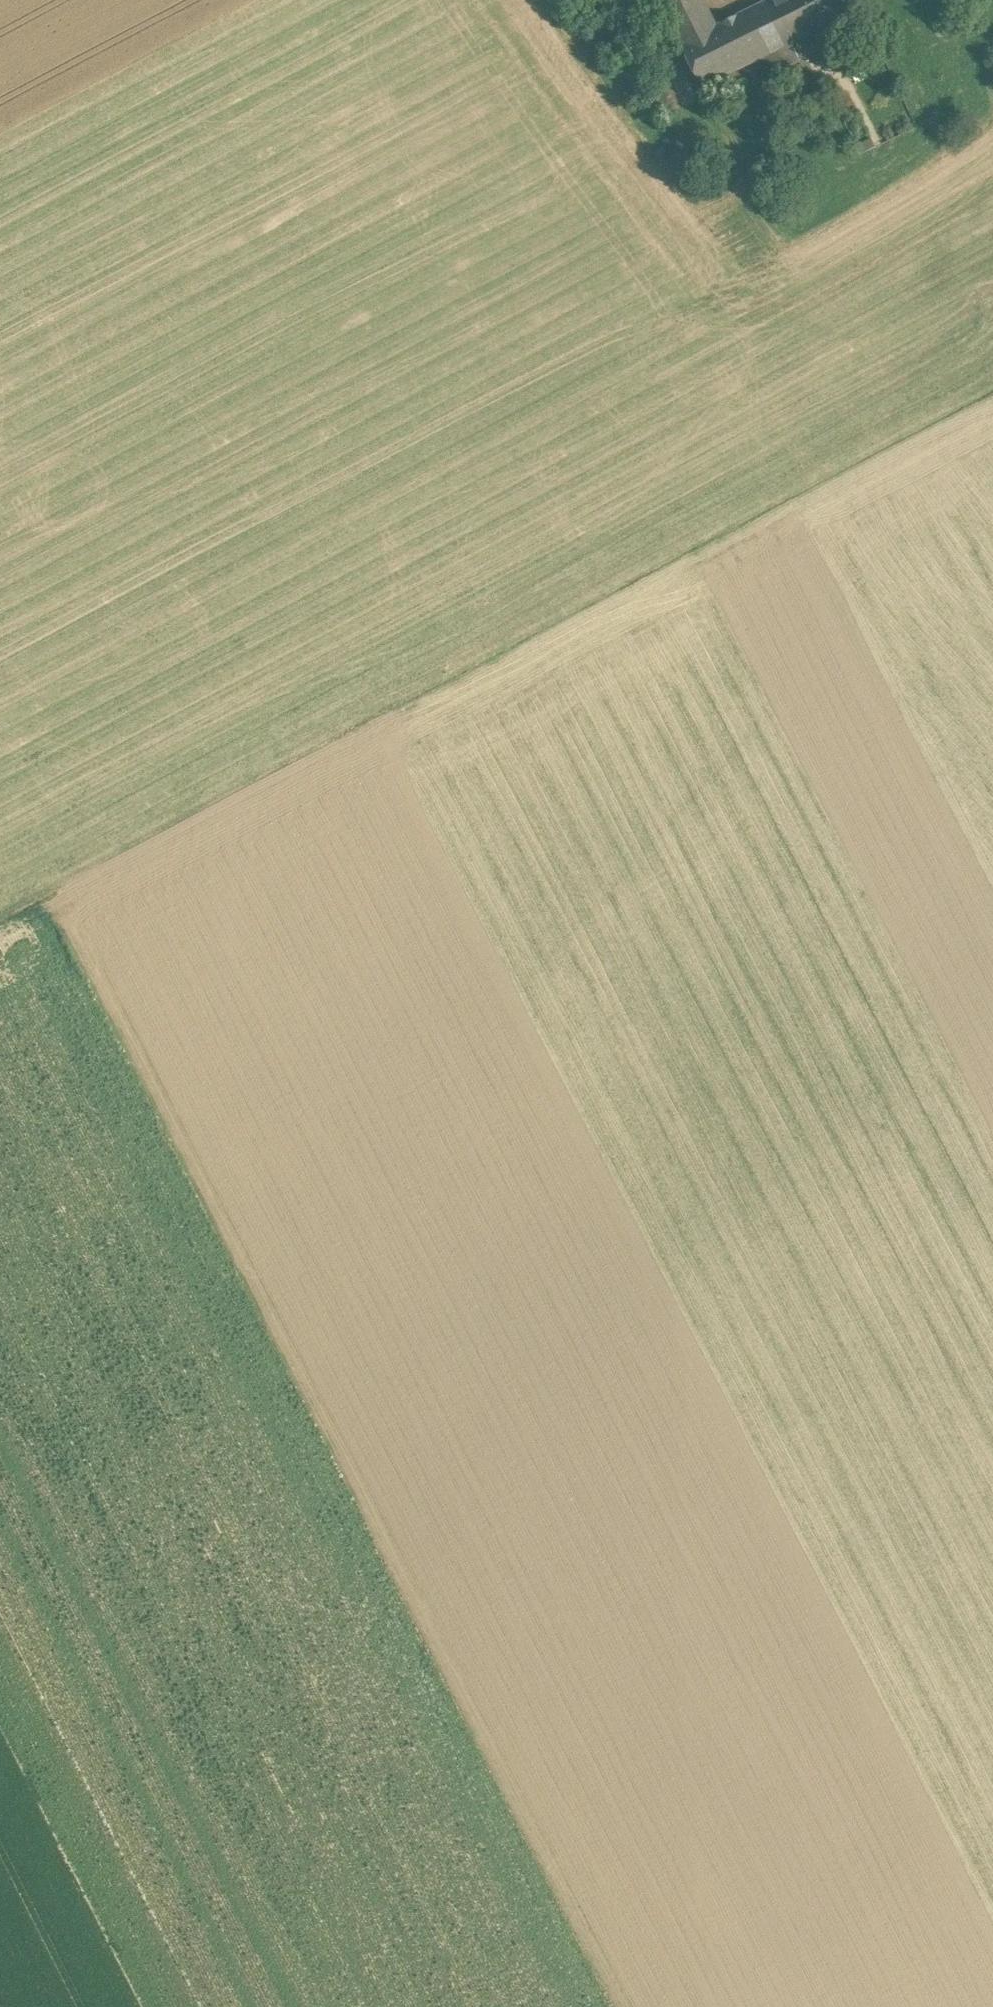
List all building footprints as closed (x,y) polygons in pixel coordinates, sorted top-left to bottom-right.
[(660,0),(703,87),(742,68),(763,58),(771,73),(800,58),(793,44),(786,47),(764,3),(718,26),(705,0),(661,0),(660,0)] [(802,0),(770,0),(764,3),(786,47),(793,44),(818,31),(802,0)] [(818,31),(819,34),(844,22),(834,0),(802,0),(818,31)]
